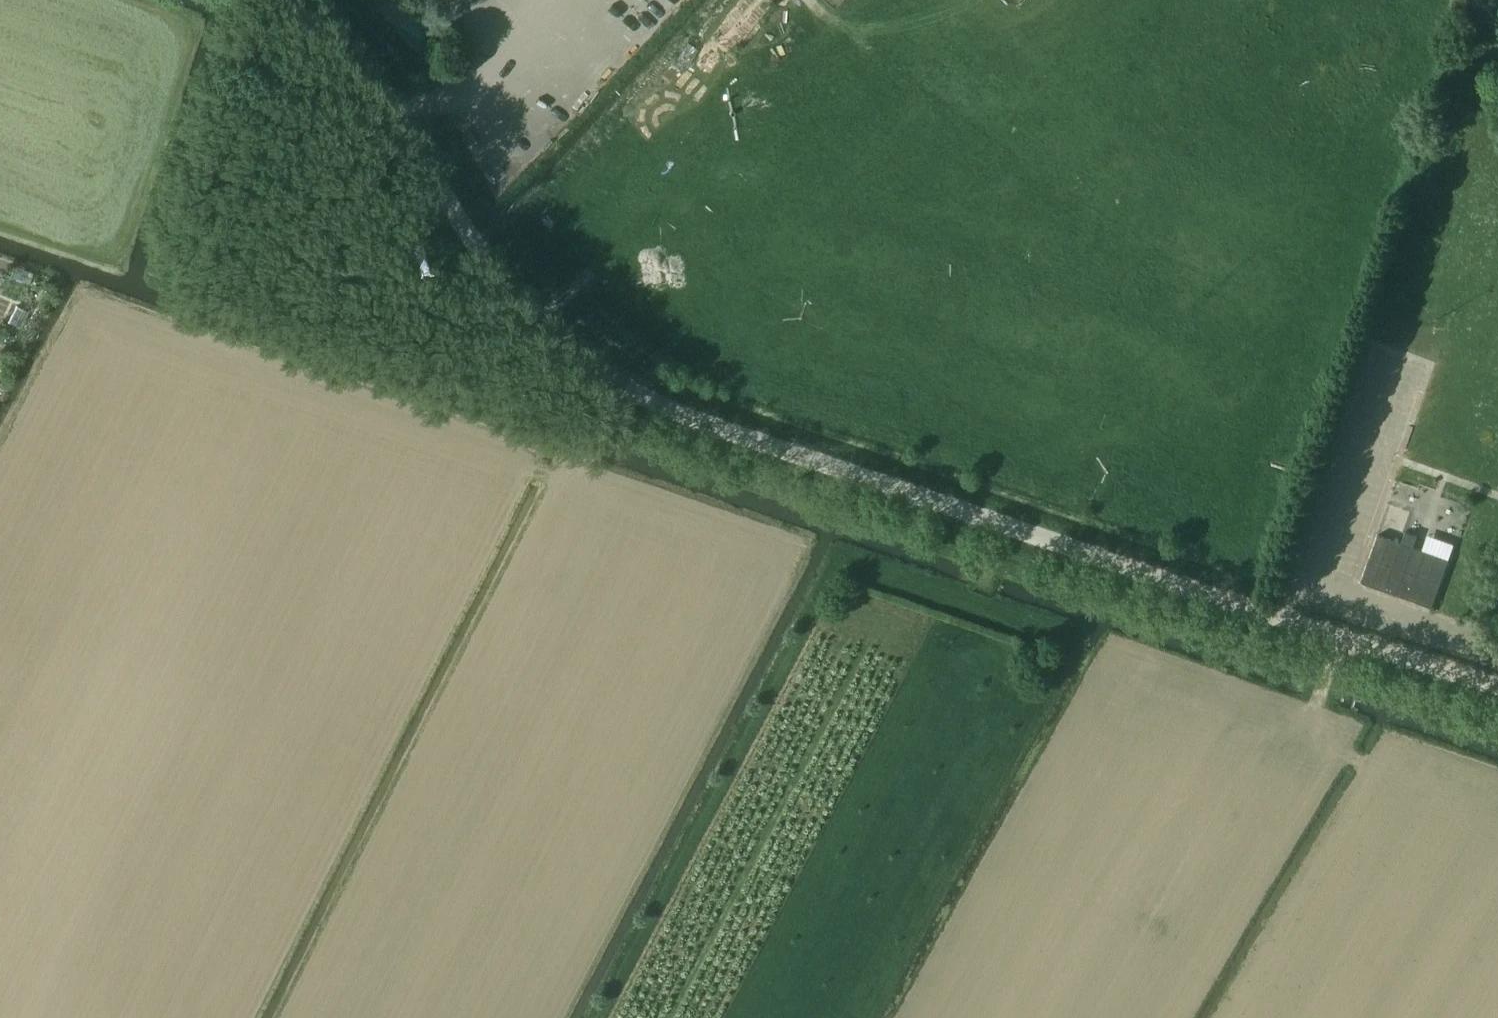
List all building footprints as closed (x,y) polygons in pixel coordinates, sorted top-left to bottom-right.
[(24,269),(21,277),(30,281),(33,273),(24,269)] [(17,307),(9,324),(20,329),(29,312),(17,307)] [(1401,542),(1377,534),(1361,581),(1432,607),(1449,559),(1413,547),(1417,535),(1405,531),(1401,542)]
